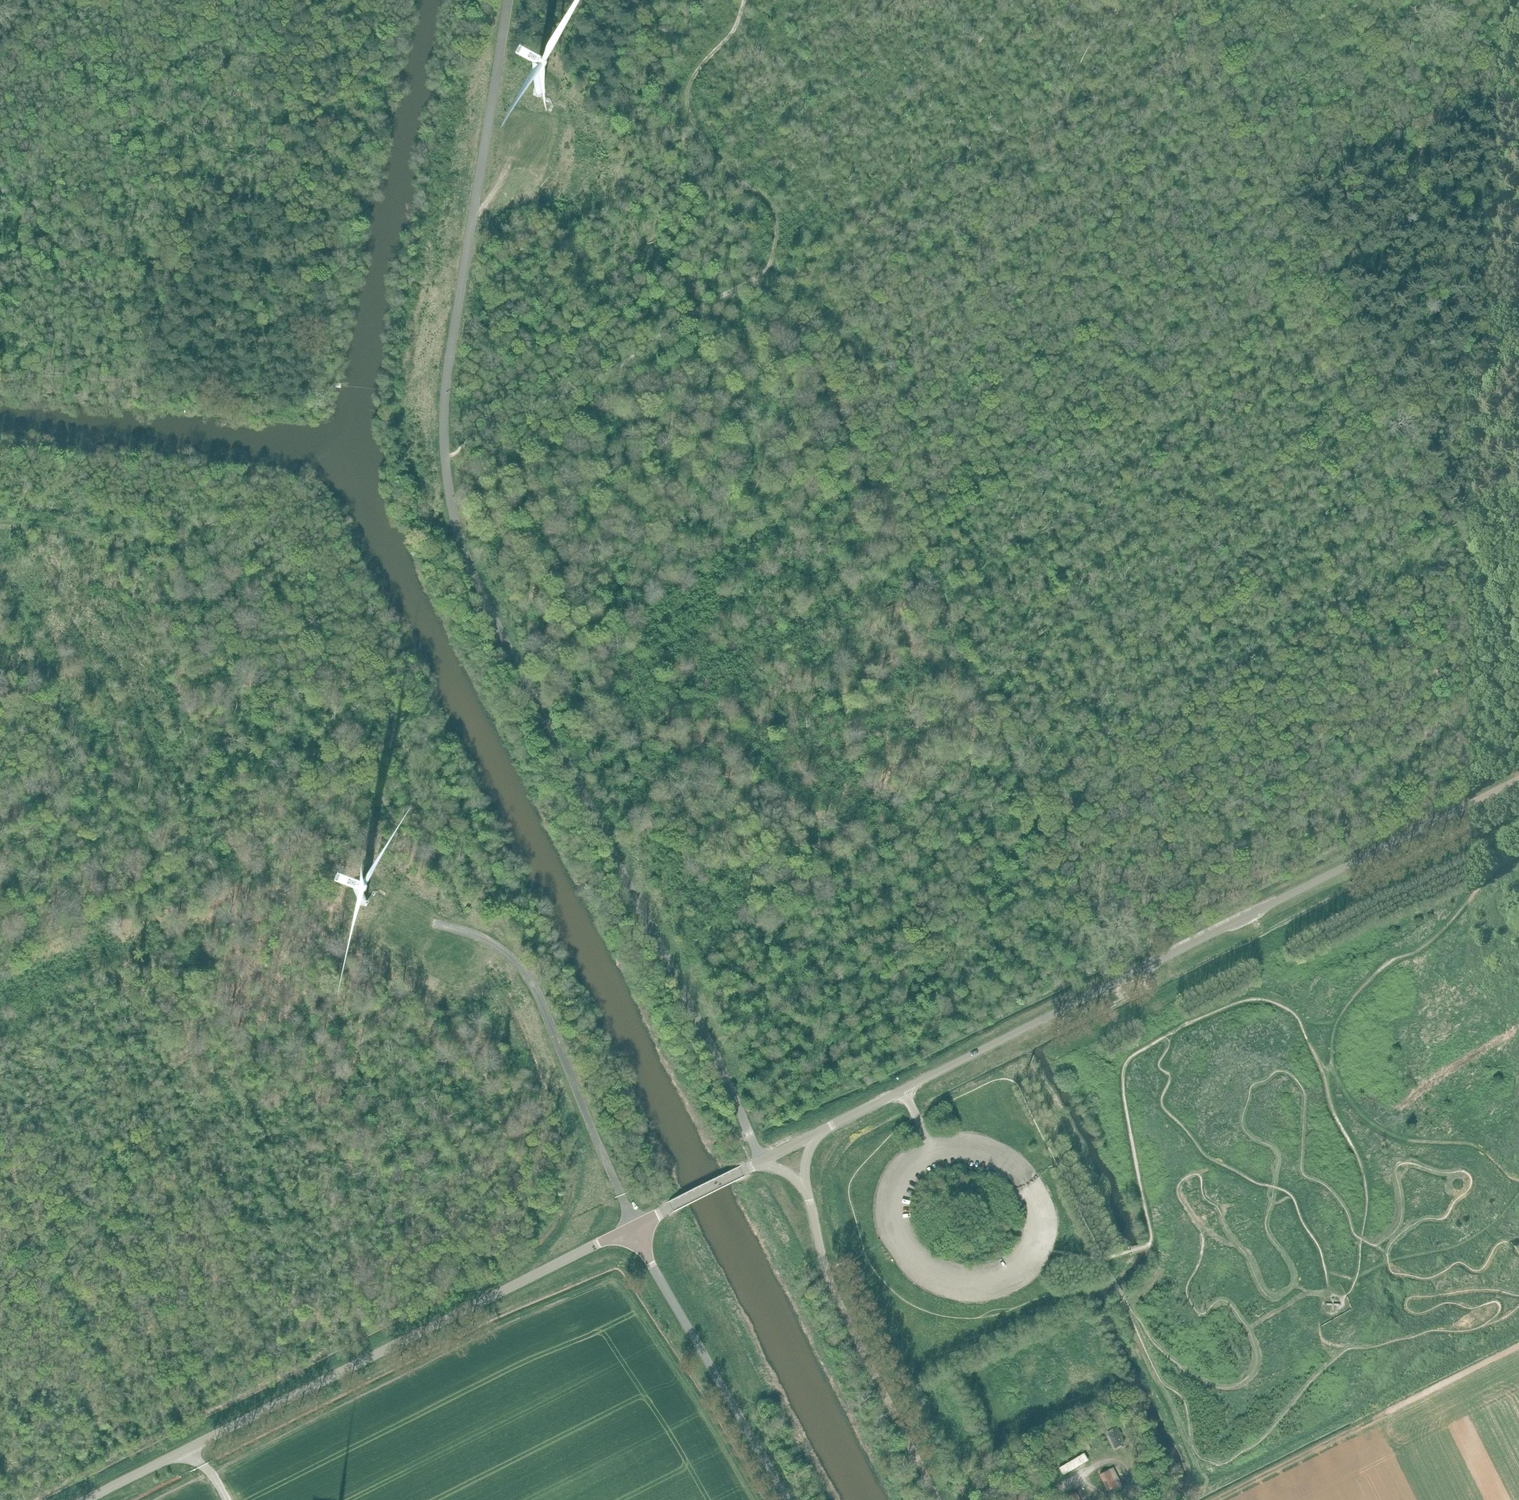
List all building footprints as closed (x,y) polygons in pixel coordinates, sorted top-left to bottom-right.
[(539,95),(540,95),(541,95),(542,95),(542,94),(543,94),(543,93),(544,93),(544,92),(544,91),(544,90),(544,89),(543,89),(543,88),(542,87),(541,87),(540,87),(540,86),(539,87),(538,87),(537,87),(537,88),(536,88),(536,89),(536,90),(535,90),(535,91),(536,92),(536,93),(536,94),(537,94),(538,94),(538,95),(539,95)] [(363,897),(362,897),(361,897),(360,898),(359,899),(359,900),(359,901),(359,902),(359,903),(359,904),(360,904),(360,905),(361,905),(362,905),(363,905),(364,905),(365,905),(366,904),(367,903),(367,902),(367,901),(367,900),(367,899),(366,899),(366,898),(365,898),(365,897),(364,897),(363,897)] [(1118,1426),(1107,1432),(1116,1448),(1126,1443),(1118,1426)] [(1064,1475),(1088,1461),(1084,1453),(1059,1468),(1064,1475)] [(1117,1486),(1108,1471),(1100,1475),(1108,1491),(1117,1486)]
